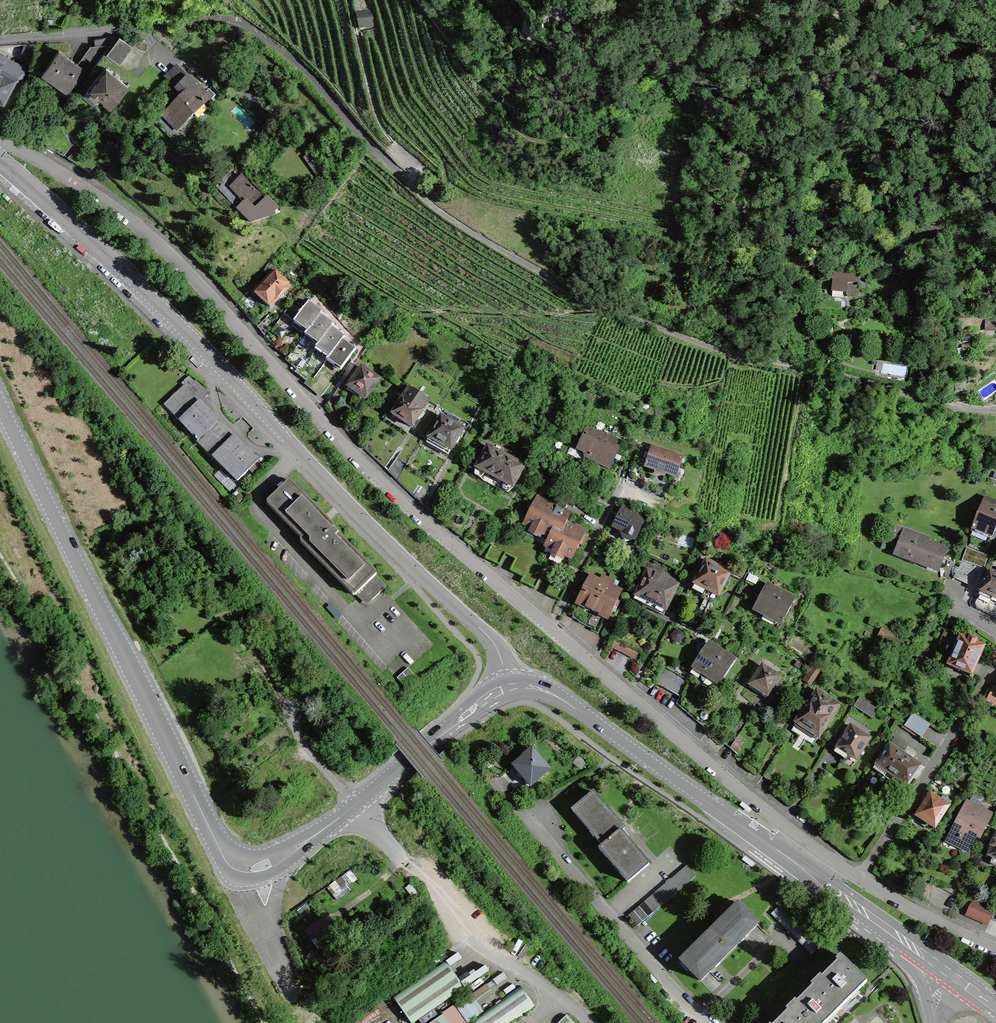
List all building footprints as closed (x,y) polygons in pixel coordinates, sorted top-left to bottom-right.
[(354,8),(357,14),(362,13),(360,0),(354,0),(354,8)] [(362,13),(357,14),(360,29),(373,26),(370,11),(362,13)] [(120,37),(107,55),(119,64),(132,46),(120,37)] [(108,47),(95,47),(93,50),(103,57),(108,49),(108,47)] [(90,48),(81,60),(94,69),(103,57),(93,50),(90,48)] [(77,65),(58,51),(44,71),(60,83),(57,87),(67,94),(77,81),(85,70),(77,65)] [(2,105),(16,78),(21,81),(28,68),(5,57),(4,59),(0,57),(0,105),(2,105)] [(94,69),(81,60),(77,65),(85,70),(77,81),(83,85),(94,69)] [(107,68),(87,91),(97,100),(100,97),(111,106),(128,87),(107,68)] [(182,97),(194,85),(185,78),(174,89),(182,97)] [(182,97),(163,115),(178,130),(204,105),(201,102),(207,97),(195,84),(194,85),(182,97)] [(65,138),(53,151),(63,156),(74,144),(65,138)] [(78,146),(68,159),(78,165),(88,151),(78,146)] [(265,200),(243,176),(232,186),(245,201),(237,208),(251,223),(275,215),(273,213),(277,208),(267,198),(265,200)] [(274,272),(254,292),(270,307),(290,287),(274,272)] [(857,277),(848,276),(847,294),(854,295),(856,295),(857,277)] [(869,278),(857,277),(856,295),(854,295),(861,296),(862,287),(874,288),(874,282),(868,282),(869,278)] [(323,312),(309,302),(300,314),(295,322),(292,326),(305,336),(321,315),(323,312)] [(295,322),(300,314),(296,311),(295,312),(290,309),(289,308),(284,314),(295,322)] [(270,314),(260,325),(268,332),(278,321),(270,314)] [(334,325),(321,315),(305,336),(318,346),(332,328),(334,325)] [(345,337),(332,328),(318,346),(316,349),(329,359),(342,340),(345,337)] [(287,334),(277,347),(288,356),(296,346),(299,343),(287,334)] [(356,350),(342,340),(329,359),(327,361),(341,371),(356,350)] [(288,356),(277,347),(275,348),(287,358),(288,356)] [(306,358),(298,368),(297,369),(296,371),(307,380),(315,370),(317,367),(306,358)] [(298,368),(286,359),(285,360),(297,369),(298,368)] [(362,368),(347,389),(364,401),(380,380),(362,368)] [(307,380),(296,371),(295,372),(306,381),(307,380)] [(189,377),(181,385),(183,386),(200,402),(200,403),(209,394),(195,380),(194,381),(189,377)] [(322,396),(305,382),(304,384),(321,397),(322,396)] [(179,422),(200,402),(183,386),(163,405),(179,422)] [(410,388),(392,415),(412,428),(423,411),(430,401),(410,388)] [(200,402),(179,422),(193,436),(195,434),(200,439),(218,421),(200,403),(200,402)] [(441,417),(428,439),(450,451),(462,430),(441,417)] [(218,421),(200,439),(198,441),(213,457),(234,437),(218,421)] [(620,443),(588,429),(579,449),(591,455),(590,457),(591,457),(592,460),(609,468),(620,443)] [(234,437),(213,457),(237,482),(249,470),(245,467),(254,458),(234,437)] [(525,466),(488,446),(476,468),(476,476),(482,479),(483,481),(500,490),(502,490),(509,493),(512,488),(514,488),(525,466)] [(681,457),(653,448),(647,467),(675,476),(681,457)] [(397,457),(388,471),(396,478),(406,463),(397,457)] [(268,502),(268,504),(302,539),(301,541),(301,543),(353,595),(356,596),(362,591),(377,575),(377,572),(338,534),(333,530),(335,528),(335,526),(291,481),(288,480),(268,502)] [(430,488),(424,499),(429,501),(435,491),(430,488)] [(237,491),(232,495),(239,503),(244,498),(237,491)] [(564,510),(538,497),(524,525),(529,527),(526,531),(539,538),(541,533),(549,537),(545,546),(552,550),(566,522),(569,517),(562,514),(564,510)] [(993,534),(995,528),(995,508),(983,503),(973,529),(974,529),(975,527),(993,534)] [(645,519),(624,508),(614,527),(621,530),(625,542),(643,536),(640,528),(645,519)] [(457,516),(452,528),(460,536),(467,521),(457,516)] [(586,532),(566,522),(552,550),(550,555),(560,560),(562,554),(572,559),(586,532)] [(904,530),(895,555),(911,561),(911,559),(918,562),(918,563),(936,570),(940,559),(943,561),(947,550),(926,542),(928,539),(904,530)] [(517,558),(521,550),(523,546),(511,540),(505,552),(506,553),(517,558)] [(505,552),(492,546),(486,558),(499,565),(506,553),(505,552)] [(967,548),(962,561),(976,566),(981,553),(967,548)] [(989,556),(981,553),(976,566),(984,569),(989,556)] [(707,561),(692,589),(704,595),(703,598),(714,604),(730,574),(707,561)] [(548,563),(541,576),(552,582),(553,582),(559,568),(548,563)] [(976,568),(962,563),(955,577),(969,583),(976,568)] [(647,571),(633,600),(644,605),(644,606),(664,616),(678,586),(668,581),(669,580),(651,571),(650,572),(647,571)] [(979,596),(991,601),(993,597),(995,599),(995,574),(990,572),(979,596)] [(386,586),(377,575),(362,591),(372,600),(386,586)] [(590,576),(578,600),(588,604),(587,606),(586,608),(593,611),(604,587),(598,584),(600,581),(590,576)] [(563,587),(553,582),(552,582),(546,594),(557,599),(563,587)] [(767,585),(754,609),(782,624),(795,600),(767,585)] [(610,589),(604,587),(593,611),(599,614),(601,611),(610,615),(622,592),(611,587),(610,589)] [(975,604),(984,611),(995,617),(995,599),(993,597),(991,601),(979,596),(975,604)] [(587,606),(580,603),(572,618),(579,621),(586,608),(587,606)] [(585,626),(593,611),(586,608),(579,621),(579,622),(585,626)] [(599,616),(599,614),(593,611),(585,626),(592,629),(599,616)] [(599,616),(592,629),(591,631),(599,634),(606,619),(599,616)] [(953,630),(946,628),(941,640),(947,643),(953,630)] [(643,644),(619,632),(612,647),(629,655),(631,651),(638,654),(643,644)] [(961,637),(949,665),(972,675),(984,646),(975,643),(976,639),(970,636),(968,640),(961,637)] [(708,644),(693,667),(703,673),(702,674),(702,681),(715,689),(719,683),(720,684),(735,661),(708,644)] [(763,666),(749,687),(757,692),(760,688),(769,694),(780,677),(763,666)] [(813,666),(804,679),(811,684),(820,670),(813,666)] [(684,689),(689,681),(664,667),(654,682),(680,696),(684,689)] [(408,668),(397,678),(407,689),(418,679),(408,668)] [(801,715),(791,730),(814,745),(839,706),(817,691),(808,705),(805,703),(798,713),(801,715)] [(860,697),(854,706),(872,718),(878,709),(860,697)] [(705,706),(699,702),(689,714),(694,719),(705,706)] [(913,714),(905,726),(922,737),(930,725),(913,714)] [(841,740),(834,751),(854,764),(871,739),(851,726),(845,734),(844,733),(840,739),(841,740)] [(739,735),(730,748),(737,755),(746,741),(739,735)] [(908,745),(896,737),(874,769),(904,790),(920,766),(902,754),(908,745)] [(549,770),(532,750),(514,765),(531,786),(549,770)] [(625,828),(593,792),(572,810),(603,846),(604,846),(621,832),(625,828)] [(931,794),(918,814),(936,826),(951,802),(942,796),(940,800),(931,794)] [(992,814),(967,801),(951,833),(960,838),(956,846),(968,852),(976,836),(980,838),(992,814)] [(649,864),(621,832),(604,846),(603,846),(599,849),(628,883),(649,864)] [(993,836),(987,848),(991,850),(988,855),(993,858),(991,863),(995,866),(995,837),(993,836)] [(644,902),(654,913),(696,877),(687,866),(644,902)] [(920,881),(913,893),(926,900),(933,887),(920,881)] [(973,901),(967,915),(987,924),(993,911),(973,901)] [(644,902),(639,906),(648,917),(654,913),(644,902)] [(702,940),(680,961),(681,962),(682,962),(690,970),(691,971),(701,981),(711,971),(712,971),(721,963),(720,962),(739,944),(749,935),(748,934),(758,925),(748,914),(747,913),(739,905),(740,905),(739,904),(716,926),(702,940)] [(639,906),(633,911),(642,922),(648,917),(639,906)] [(633,911),(627,916),(637,927),(642,922),(633,911)] [(842,957),(817,982),(842,1007),(867,982),(842,957)] [(792,1006),(809,1022),(825,1022),(842,1007),(817,982),(792,1006)] [(792,1006),(775,1022),(809,1022),(792,1006)]
